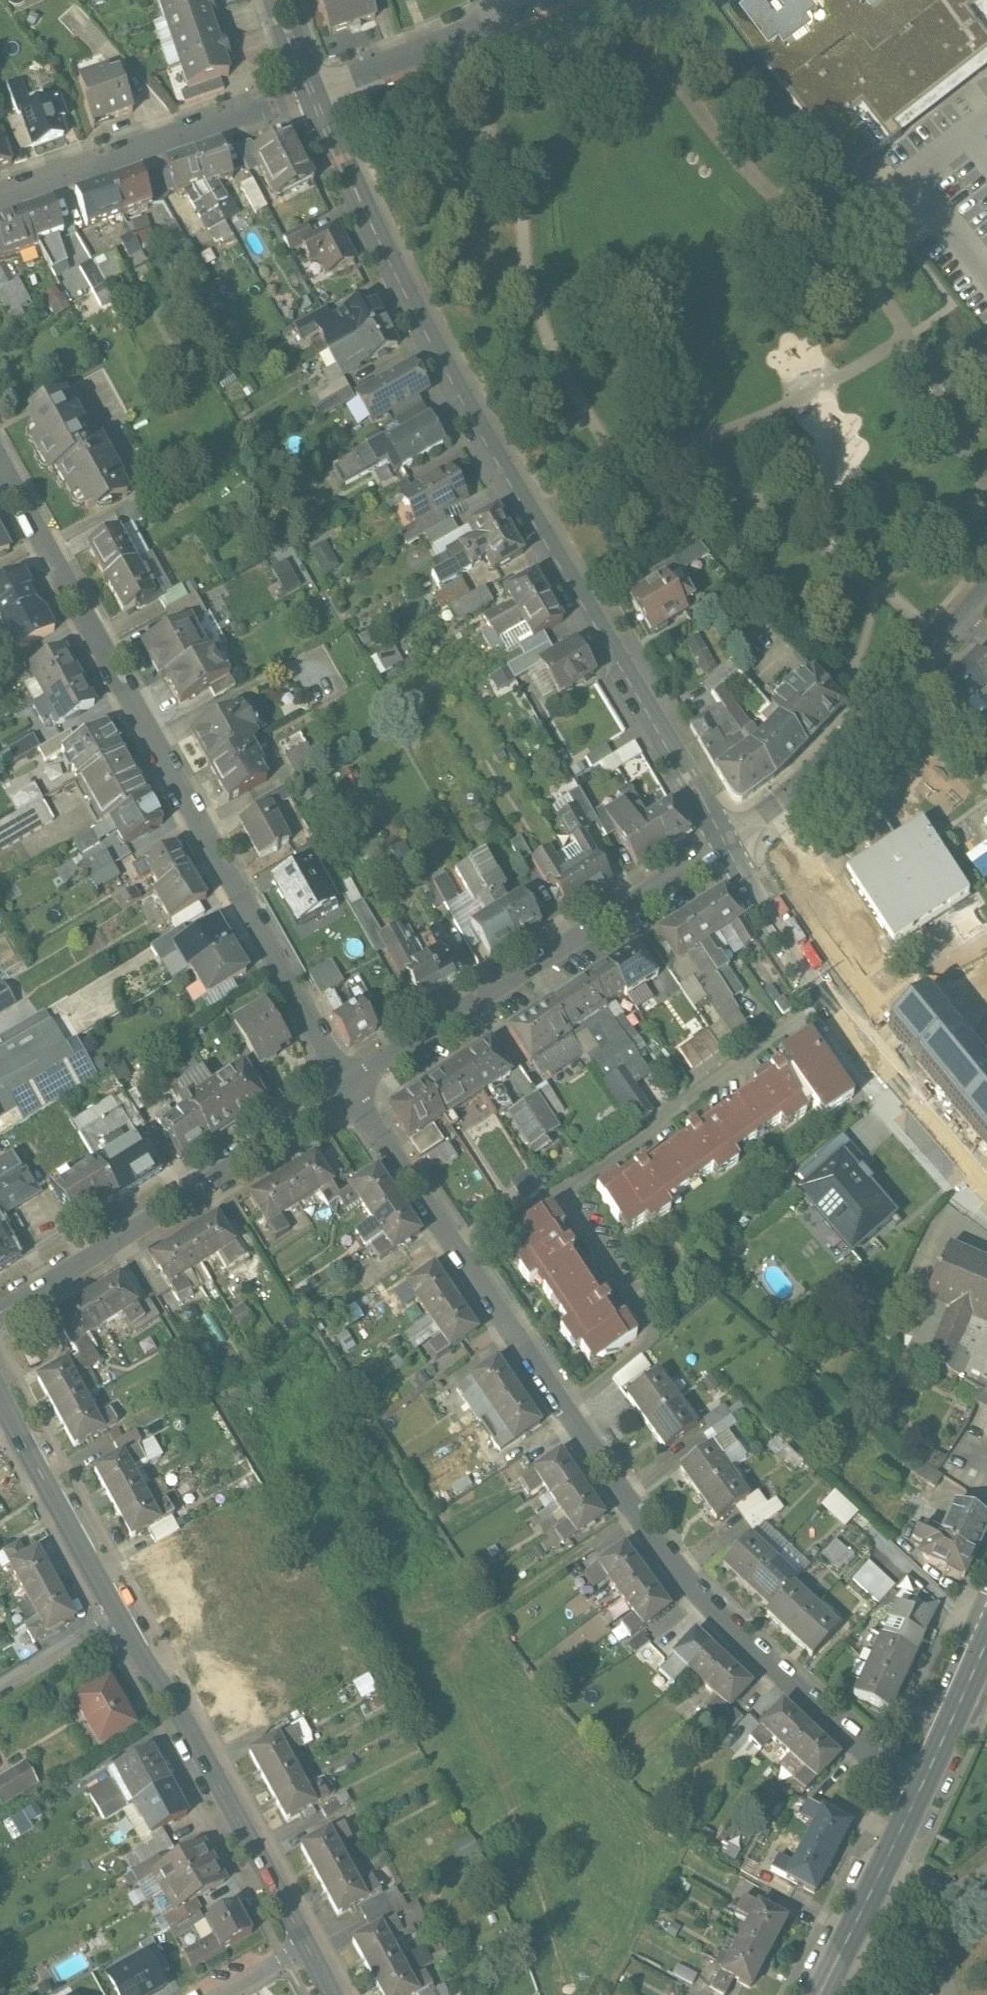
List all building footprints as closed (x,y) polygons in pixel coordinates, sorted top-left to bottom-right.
[(165,21),(212,5),(210,0),(158,0),(165,21)] [(331,36),(352,28),(351,26),(377,18),(370,0),(319,0),(331,36)] [(728,1),(721,6),(849,174),(902,134),(972,80),(986,69),(986,0),(727,0),(728,1)] [(212,5),(165,21),(173,44),(213,30),(209,17),(215,15),(212,5)] [(213,30),(173,44),(180,66),(227,50),(224,40),(218,42),(213,30)] [(227,50),(180,66),(188,90),(221,79),(229,76),(224,62),(231,60),(227,50)] [(120,74),(111,77),(109,71),(80,81),(88,104),(85,105),(91,125),(107,119),(108,121),(133,112),(120,74)] [(188,90),(181,92),(185,103),(225,90),(221,79),(188,90)] [(58,101),(22,114),(33,146),(63,136),(58,120),(64,118),(58,101)] [(12,164),(1,133),(0,133),(0,168),(12,164)] [(289,134),(253,153),(261,169),(275,198),(312,178),(289,134)] [(221,145),(193,154),(204,184),(205,188),(233,179),(221,145)] [(249,146),(237,152),(250,175),(261,169),(253,153),(249,146)] [(193,154),(165,163),(176,194),(204,184),(193,154)] [(140,172),(110,182),(122,217),(152,206),(140,172)] [(263,199),(253,181),(241,187),(251,206),(263,199)] [(110,182),(76,194),(88,228),(122,217),(110,182)] [(53,201),(23,212),(33,243),(35,242),(51,270),(64,263),(58,251),(54,254),(46,239),(63,233),(53,201)] [(0,219),(0,262),(23,254),(21,248),(33,244),(33,243),(23,212),(0,219)] [(306,225),(284,239),(290,251),(303,244),(302,243),(313,237),(306,225)] [(149,229),(132,234),(138,245),(152,240),(149,229)] [(313,237),(302,243),(303,244),(312,260),(319,257),(328,274),(354,260),(338,229),(326,235),(324,232),(313,237)] [(93,289),(129,276),(120,251),(84,264),(93,289)] [(64,263),(51,270),(59,285),(73,277),(64,263)] [(63,286),(49,292),(59,315),(73,309),(63,286)] [(331,320),(316,328),(319,333),(329,351),(355,337),(385,322),(386,321),(373,298),(331,320)] [(325,308),(293,326),(302,342),(319,333),(316,328),(331,320),(325,308)] [(329,351),(328,352),(336,366),(340,364),(346,375),(359,368),(357,366),(398,345),(385,322),(355,337),(329,351)] [(412,364),(357,395),(371,421),(427,389),(412,364)] [(341,376),(315,391),(321,403),(347,388),(341,376)] [(101,441),(94,445),(76,411),(74,413),(65,395),(47,405),(51,411),(32,421),(41,438),(34,441),(50,470),(57,467),(72,496),(79,492),(87,508),(105,498),(108,504),(126,494),(117,477),(119,475),(101,441)] [(426,412),(382,437),(400,469),(444,444),(426,412)] [(358,440),(341,449),(344,455),(362,446),(358,440)] [(361,456),(341,466),(350,483),(370,473),(361,456)] [(449,469),(405,493),(420,522),(439,511),(465,497),(449,469)] [(497,508),(475,522),(487,543),(510,530),(497,508)] [(420,522),(402,532),(409,543),(446,523),(439,511),(420,522)] [(510,530),(487,543),(500,566),(523,553),(510,530)] [(118,531),(88,548),(105,579),(135,562),(118,531)] [(9,552),(0,535),(0,557),(9,552)] [(700,544),(629,583),(636,595),(666,579),(667,580),(711,556),(700,544)] [(0,570),(0,622),(3,621),(32,605),(26,594),(32,591),(17,561),(0,570)] [(135,562),(105,579),(124,613),(135,607),(136,608),(154,597),(149,588),(152,587),(144,572),(141,574),(135,562)] [(535,573),(505,590),(513,603),(518,612),(548,595),(535,573)] [(636,595),(630,599),(650,634),(698,607),(688,589),(676,595),(667,580),(666,579),(636,595)] [(180,587),(158,599),(165,612),(187,599),(180,587)] [(548,595),(518,612),(525,623),(500,637),(508,651),(520,644),(518,641),(531,634),(533,638),(542,633),(563,621),(548,595)] [(187,599),(165,612),(174,628),(190,620),(191,622),(205,614),(195,596),(187,599)] [(513,603),(499,611),(498,609),(484,617),(491,628),(518,612),(513,603)] [(32,605),(3,621),(10,634),(5,636),(15,653),(53,633),(44,615),(39,618),(32,605)] [(518,612),(491,628),(497,639),(500,637),(525,623),(518,612)] [(174,628),(142,646),(160,680),(166,677),(208,654),(191,622),(190,620),(174,628)] [(688,640),(708,673),(723,665),(703,631),(688,640)] [(531,634),(518,641),(520,644),(526,655),(530,653),(548,643),(542,633),(533,638),(531,634)] [(554,655),(537,665),(530,653),(526,655),(507,666),(515,680),(533,669),(537,677),(547,672),(561,695),(573,688),(572,687),(594,673),(575,642),(554,655)] [(554,655),(548,643),(530,653),(537,665),(554,655)] [(402,646),(379,655),(385,671),(409,662),(402,646)] [(208,654),(166,677),(181,704),(210,688),(230,677),(229,675),(226,677),(221,668),(222,663),(215,650),(208,654)] [(64,651),(25,672),(31,682),(34,680),(44,697),(75,680),(69,668),(72,666),(64,651)] [(977,651),(962,666),(985,689),(986,691),(986,662),(977,651)] [(962,666),(948,680),(971,703),(980,716),(986,709),(985,708),(986,707),(986,691),(985,689),(962,666)] [(717,689),(712,693),(725,709),(752,688),(737,671),(717,689)] [(797,685),(794,682),(782,692),(785,695),(770,708),(779,717),(804,746),(844,706),(812,671),(797,685)] [(230,677),(210,688),(216,699),(236,688),(230,677)] [(717,689),(708,677),(703,680),(712,693),(717,689)] [(75,680),(44,697),(54,715),(50,717),(55,726),(94,705),(86,690),(82,692),(75,680)] [(971,703),(948,680),(935,694),(954,720),(965,734),(974,728),(971,724),(980,716),(971,703)] [(235,711),(220,720),(219,717),(205,725),(206,727),(192,735),(209,766),(251,743),(257,740),(246,719),(241,722),(235,711)] [(734,758),(708,714),(690,724),(716,771),(734,758)] [(804,746),(779,717),(750,747),(773,778),(804,746)] [(76,742),(61,751),(62,751),(67,760),(64,761),(69,770),(72,768),(77,779),(122,753),(116,743),(119,741),(114,733),(111,734),(106,725),(76,742)] [(982,739),(974,728),(965,734),(964,735),(974,751),(978,748),(975,744),(982,739)] [(70,732),(39,749),(45,761),(62,751),(61,751),(76,742),(70,732)] [(33,736),(8,750),(15,762),(39,748),(33,736)] [(613,755),(601,762),(608,774),(643,752),(636,741),(613,755)] [(251,743),(209,766),(229,803),(267,782),(254,758),(258,756),(251,743)] [(307,744),(286,756),(299,779),(320,768),(307,744)] [(606,745),(586,757),(592,768),(601,762),(613,755),(606,745)] [(734,758),(716,771),(734,800),(741,802),(773,778),(750,747),(734,758)] [(77,779),(102,825),(148,800),(122,753),(77,779)] [(643,807),(629,786),(618,793),(627,808),(637,824),(645,819),(639,809),(643,807)] [(285,787),(255,804),(260,814),(270,809),(271,810),(291,799),(285,787)] [(592,813),(579,790),(568,796),(569,799),(585,826),(586,825),(596,819),(592,813)] [(585,826),(569,799),(554,807),(560,819),(572,840),(573,839),(573,840),(583,834),(589,830),(586,825),(585,826)] [(42,800),(8,818),(20,839),(54,821),(42,800)] [(148,800),(116,818),(120,827),(115,830),(125,847),(162,825),(148,800)] [(645,819),(637,824),(656,855),(690,833),(672,802),(645,819)] [(603,807),(592,813),(596,819),(606,837),(617,831),(608,818),(609,817),(603,807)] [(637,824),(627,808),(610,818),(609,817),(608,818),(617,831),(621,839),(625,847),(637,866),(656,855),(637,824)] [(260,814),(242,824),(261,859),(289,844),(271,810),(270,809),(260,814)] [(860,833),(874,855),(867,860),(866,858),(847,871),(893,944),(913,931),(912,929),(948,906),(949,908),(968,895),(922,823),(903,835),(904,837),(897,841),(883,819),(860,833)] [(93,831),(74,842),(81,855),(100,844),(93,831)] [(594,853),(583,834),(573,840),(585,858),(594,853)] [(530,856),(520,839),(510,845),(520,862),(530,856)] [(315,843),(295,854),(301,866),(312,861),(321,878),(332,872),(315,843)] [(157,851),(146,858),(149,863),(145,865),(159,889),(189,871),(174,847),(160,856),(157,851)] [(572,866),(561,873),(548,851),(532,861),(545,883),(549,880),(555,890),(550,893),(555,901),(560,898),(567,909),(589,896),(572,866)] [(525,893),(506,905),(499,894),(504,890),(485,853),(469,862),(488,896),(515,942),(540,926),(531,910),(534,908),(525,893)] [(585,858),(572,866),(589,896),(612,882),(594,853),(585,858)] [(274,882),(297,924),(320,911),(335,903),(321,878),(312,861),(301,866),(274,882)] [(488,896),(469,862),(455,869),(475,904),(478,902),(488,896)] [(159,889),(153,893),(170,922),(171,921),(199,905),(206,900),(189,871),(159,889)] [(724,889),(700,905),(720,934),(731,926),(743,918),(724,889)] [(515,942),(488,896),(478,902),(486,917),(470,927),(489,958),(515,942)] [(320,911),(323,916),(338,908),(335,903),(320,911)] [(199,905),(171,921),(177,931),(205,914),(199,905)] [(720,934),(700,905),(678,919),(698,948),(707,942),(720,934)] [(757,940),(743,918),(731,926),(745,948),(757,940)] [(698,948),(678,919),(657,933),(677,962),(689,954),(698,948)] [(218,921),(174,948),(188,971),(191,969),(229,946),(232,944),(218,921)] [(416,962),(407,946),(408,945),(407,942),(405,943),(397,928),(378,938),(402,979),(400,980),(407,993),(409,992),(408,991),(413,989),(418,999),(442,986),(426,956),(416,962)] [(439,928),(429,933),(438,949),(448,944),(439,928)] [(742,990),(718,955),(716,957),(707,942),(698,948),(717,976),(715,977),(730,998),(742,990)] [(438,949),(426,956),(442,986),(465,973),(448,944),(438,949)] [(229,946),(191,969),(208,998),(246,975),(229,946)] [(637,947),(607,966),(626,995),(627,997),(644,985),(657,977),(637,947)] [(717,976),(698,948),(689,954),(699,968),(697,969),(706,983),(715,977),(717,976)] [(314,985),(337,973),(331,961),(308,973),(314,985)] [(607,966),(586,980),(605,1008),(626,995),(607,966)] [(337,973),(314,985),(332,1022),(344,1015),(332,991),(343,985),(337,973)] [(666,991),(657,977),(644,985),(654,1000),(666,991)] [(586,980),(549,1004),(569,1034),(597,1016),(606,1010),(605,1008),(586,980)] [(0,986),(0,1012),(15,1003),(4,984),(0,986)] [(888,1025),(986,1145),(986,1068),(926,994),(888,1025)] [(783,998),(775,1003),(783,1015),(791,1009),(783,998)] [(549,1004),(509,1030),(531,1063),(532,1062),(541,1076),(548,1071),(551,1076),(584,1054),(570,1036),(569,1034),(549,1004)] [(266,1005),(254,1012),(257,1017),(238,1028),(261,1066),(279,1056),(276,1051),(290,1043),(266,1005)] [(344,1015),(332,1022),(349,1048),(377,1031),(360,1005),(344,1015)] [(622,1072),(641,1059),(606,1010),(597,1016),(598,1031),(591,1036),(602,1052),(589,1061),(634,1126),(651,1114),(622,1072)] [(63,1047),(43,1012),(0,1038),(0,1085),(63,1047)] [(708,1030),(679,1050),(693,1070),(722,1049),(708,1030)] [(810,1036),(779,1057),(787,1068),(781,1072),(778,1068),(769,1074),(770,1074),(754,1085),(756,1089),(734,1105),(756,1138),(779,1122),(780,1123),(791,1115),(795,1120),(806,1112),(804,1108),(812,1103),(823,1119),(853,1097),(810,1036)] [(511,1074),(490,1042),(460,1062),(481,1094),(490,1088),(511,1074)] [(460,1062),(423,1087),(444,1118),(450,1128),(458,1123),(451,1113),(481,1094),(460,1062)] [(213,1087),(235,1123),(265,1103),(243,1067),(213,1087)] [(213,1087),(204,1072),(179,1089),(185,1099),(190,1108),(210,1140),(235,1123),(213,1087)] [(172,1079),(156,1089),(163,1099),(179,1089),(172,1079)] [(564,1111),(546,1083),(535,1090),(538,1094),(553,1118),(564,1111)] [(444,1118),(423,1087),(394,1105),(392,1115),(410,1141),(444,1118)] [(498,1101),(490,1088),(481,1094),(496,1117),(511,1107),(504,1097),(498,1101)] [(538,1094),(508,1114),(530,1148),(560,1128),(553,1118),(538,1094)] [(185,1099),(179,1103),(184,1111),(190,1108),(185,1099)] [(131,1104),(119,1111),(124,1120),(136,1113),(131,1104)] [(734,1105),(711,1121),(708,1117),(693,1128),(686,1133),(688,1137),(643,1169),(641,1164),(633,1170),(619,1180),(616,1175),(597,1188),(618,1219),(625,1214),(633,1226),(656,1210),(660,1215),(671,1208),(666,1201),(711,1169),(712,1171),(724,1163),(728,1168),(739,1160),(734,1153),(756,1138),(734,1105)] [(210,1140),(190,1108),(184,1111),(173,1118),(168,1110),(155,1118),(180,1159),(210,1140)] [(106,1119),(91,1128),(96,1137),(111,1128),(106,1119)] [(132,1132),(125,1136),(123,1132),(118,1135),(120,1139),(115,1142),(120,1151),(110,1158),(115,1167),(130,1190),(158,1172),(148,1156),(149,1153),(145,1147),(142,1146),(138,1140),(137,1140),(132,1132)] [(895,1215),(868,1184),(864,1186),(855,1176),(858,1173),(842,1154),(799,1192),(832,1230),(839,1224),(858,1246),(895,1215)] [(21,1170),(13,1156),(0,1163),(0,1183),(21,1170)] [(317,1156),(251,1197),(268,1224),(281,1216),(321,1191),(334,1183),(317,1156)] [(0,1183),(0,1217),(57,1183),(42,1158),(21,1170),(0,1183)] [(104,1174),(98,1165),(76,1179),(73,1175),(53,1187),(76,1224),(118,1197),(104,1174)] [(515,1180),(528,1200),(549,1186),(536,1166),(515,1180)] [(115,1167),(104,1174),(118,1197),(130,1190),(115,1167)] [(399,1202),(378,1170),(351,1188),(359,1200),(372,1220),(399,1202)] [(351,1188),(341,1195),(334,1183),(321,1191),(336,1216),(359,1200),(351,1188)] [(372,1220),(356,1231),(366,1246),(383,1235),(409,1217),(399,1202),(372,1220)] [(550,1207),(519,1228),(523,1235),(511,1243),(525,1263),(519,1267),(529,1282),(536,1277),(567,1323),(560,1327),(570,1342),(576,1339),(589,1358),(601,1350),(606,1356),(637,1335),(624,1316),(618,1319),(609,1305),(604,1298),(600,1300),(569,1255),(573,1252),(568,1244),(568,1245),(558,1230),(563,1227),(550,1207)] [(281,1216),(268,1224),(276,1237),(289,1229),(281,1216)] [(234,1244),(217,1217),(201,1228),(217,1255),(221,1252),(230,1266),(243,1259),(234,1244)] [(409,1217),(383,1235),(385,1239),(394,1251),(420,1233),(409,1217)] [(18,1260),(0,1227),(0,1271),(18,1260)] [(217,1255),(201,1228),(185,1237),(202,1265),(217,1255)] [(253,1246),(244,1231),(236,1236),(245,1251),(253,1246)] [(202,1265),(185,1237),(169,1247),(194,1287),(205,1280),(209,1286),(213,1283),(202,1265)] [(385,1239),(372,1248),(380,1261),(394,1251),(385,1239)] [(949,1246),(916,1318),(898,1310),(885,1339),(903,1347),(903,1349),(950,1375),(974,1323),(986,1329),(986,1262),(949,1246)] [(194,1287),(169,1247),(152,1257),(178,1299),(191,1291),(190,1290),(194,1287)] [(436,1266),(409,1285),(418,1297),(443,1335),(452,1348),(479,1330),(436,1266)] [(120,1278),(55,1318),(72,1345),(84,1337),(124,1313),(136,1305),(120,1278)] [(409,1285),(396,1294),(404,1306),(418,1297),(409,1285)] [(191,1291),(178,1299),(181,1304),(193,1296),(191,1291)] [(136,1305),(124,1313),(132,1326),(145,1318),(136,1305)] [(243,1307),(232,1314),(240,1327),(251,1321),(243,1307)] [(974,1323),(950,1375),(985,1395),(986,1391),(986,1329),(974,1323)] [(443,1335),(430,1345),(438,1357),(452,1348),(443,1335)] [(84,1337),(72,1345),(79,1358),(67,1364),(74,1378),(101,1363),(84,1337)] [(541,1423),(499,1360),(472,1378),(480,1390),(506,1429),(514,1441),(541,1423)] [(67,1364),(39,1380),(75,1446),(103,1431),(96,1417),(74,1378),(67,1364)] [(659,1374),(627,1397),(646,1424),(678,1401),(659,1374)] [(472,1378),(458,1387),(467,1399),(480,1390),(472,1378)] [(678,1401),(646,1424),(665,1450),(697,1427),(678,1401)] [(969,1437),(986,1443),(986,1409),(980,1406),(969,1437)] [(112,1409),(96,1417),(103,1431),(119,1422),(112,1409)] [(506,1429),(492,1438),(501,1450),(514,1441),(506,1429)] [(136,1430),(114,1442),(120,1453),(142,1441),(136,1430)] [(781,1437),(774,1444),(799,1469),(806,1462),(781,1437)] [(711,1446),(680,1469),(699,1496),(730,1473),(711,1446)] [(146,1461),(139,1448),(124,1456),(132,1469),(146,1461)] [(943,1474),(986,1495),(986,1464),(955,1449),(943,1474)] [(604,1516),(561,1453),(534,1471),(543,1483),(568,1521),(577,1534),(604,1516)] [(124,1456),(96,1471),(132,1538),(161,1523),(154,1509),(132,1469),(124,1456)] [(534,1471),(521,1480),(529,1492),(543,1483),(534,1471)] [(936,1472),(928,1482),(935,1487),(942,1476),(936,1472)] [(730,1473),(699,1496),(718,1522),(749,1499),(730,1473)] [(859,1513),(835,1491),(823,1505),(846,1527),(859,1513)] [(933,1506),(919,1496),(904,1518),(918,1527),(933,1506)] [(168,1502),(154,1509),(161,1523),(175,1515),(168,1502)] [(954,1505),(939,1537),(938,1541),(974,1557),(986,1529),(986,1519),(954,1505)] [(568,1521),(555,1531),(563,1543),(577,1534),(568,1521)] [(974,1557),(938,1541),(939,1537),(920,1528),(912,1543),(923,1548),(920,1555),(921,1558),(923,1560),(945,1570),(947,1566),(966,1574),(974,1557)] [(826,1553),(844,1571),(861,1554),(843,1536),(826,1553)] [(773,1559),(749,1537),(723,1565),(747,1587),(773,1559)] [(38,1551),(26,1557),(19,1544),(3,1553),(10,1565),(10,1566),(19,1583),(47,1568),(38,1551)] [(669,1608),(624,1547),(598,1566),(607,1578),(634,1615),(643,1627),(669,1608)] [(176,1550),(147,1566),(184,1633),(212,1617),(205,1604),(183,1563),(176,1550)] [(796,1581),(773,1559),(747,1587),(770,1609),(792,1585),(796,1581)] [(884,1603),(901,1584),(874,1559),(856,1578),(884,1603)] [(598,1566),(585,1575),(594,1587),(607,1578),(598,1566)] [(53,1579),(47,1568),(19,1583),(29,1600),(57,1585),(54,1579),(53,1579)] [(60,1590),(57,1585),(29,1600),(38,1617),(65,1602),(59,1590),(60,1590)] [(816,1608),(792,1585),(770,1609),(766,1614),(790,1636),(816,1608)] [(938,1603),(922,1588),(913,1597),(915,1598),(930,1611),(938,1603)] [(930,1611),(915,1598),(904,1609),(914,1614),(911,1620),(925,1626),(932,1614),(930,1611)] [(38,1617),(24,1626),(34,1644),(65,1627),(64,1625),(75,1619),(65,1602),(38,1617)] [(904,1609),(896,1605),(881,1637),(916,1654),(923,1638),(925,1626),(911,1620),(914,1614),(904,1609)] [(816,1608),(790,1636),(813,1658),(839,1630),(816,1608)] [(634,1615),(621,1625),(630,1637),(643,1627),(634,1615)] [(34,1644),(24,1626),(15,1631),(25,1649),(34,1644)] [(15,1633),(5,1639),(8,1645),(19,1639),(15,1633)] [(709,1647),(695,1633),(673,1657),(684,1667),(688,1670),(709,1647)] [(242,1637),(228,1645),(235,1658),(249,1650),(242,1637)] [(916,1654),(881,1637),(868,1667),(903,1683),(916,1654)] [(709,1647),(688,1670),(701,1683),(723,1659),(709,1647)] [(673,1657),(658,1673),(669,1683),(684,1667),(673,1657)] [(723,1659),(701,1683),(718,1699),(729,1709),(751,1686),(723,1659)] [(903,1683),(868,1667),(855,1696),(889,1712),(903,1683)] [(95,1685),(75,1695),(78,1700),(67,1706),(91,1751),(134,1727),(111,1683),(98,1690),(95,1685)] [(729,1709),(718,1699),(707,1711),(718,1721),(729,1709)] [(783,1705),(761,1727),(772,1738),(806,1769),(817,1780),(839,1757),(783,1705)] [(772,1738),(761,1727),(750,1739),(761,1749),(772,1738)] [(293,1731),(279,1738),(286,1752),(300,1744),(293,1731)] [(279,1738),(250,1754),(287,1821),(315,1806),(308,1793),(286,1752),(279,1738)] [(151,1749),(108,1773),(128,1809),(136,1804),(169,1784),(151,1749)] [(0,1779),(0,1800),(2,1803),(36,1782),(25,1764),(0,1779)] [(806,1769),(795,1781),(806,1791),(817,1780),(806,1769)] [(169,1784),(136,1804),(143,1817),(142,1818),(151,1836),(186,1815),(169,1784)] [(323,1785),(308,1793),(315,1806),(330,1798),(323,1785)] [(101,1790),(71,1807),(80,1823),(110,1806),(101,1790)] [(821,1810),(807,1803),(800,1816),(814,1823),(821,1810)] [(793,1864),(786,1877),(815,1892),(850,1825),(821,1810),(814,1823),(793,1864)] [(345,1825),(330,1833),(338,1846),(352,1839),(345,1825)] [(338,1846),(330,1833),(302,1849),(339,1916),(367,1900),(360,1887),(338,1846)] [(165,1835),(135,1853),(143,1867),(165,1854),(173,1849),(165,1835)] [(171,1864),(154,1874),(154,1876),(164,1893),(213,1865),(202,1846),(171,1864)] [(143,1867),(133,1872),(140,1884),(154,1876),(154,1874),(171,1864),(165,1854),(143,1867)] [(793,1864),(779,1856),(772,1870),(786,1877),(793,1864)] [(213,1865),(164,1893),(175,1911),(196,1900),(224,1884),(213,1865)] [(374,1879),(360,1887),(367,1900),(381,1893),(374,1879)] [(383,1895),(361,1908),(374,1932),(382,1927),(396,1920),(383,1895)] [(759,1905),(743,1897),(736,1910),(751,1918),(759,1905)] [(196,1900),(175,1911),(181,1922),(194,1914),(202,1910),(196,1900)] [(236,1905),(205,1922),(214,1938),(221,1951),(252,1934),(236,1905)] [(723,1972),(722,1973),(735,1979),(751,1988),(787,1920),(759,1905),(751,1918),(723,1972)] [(181,1922),(170,1928),(176,1940),(200,1926),(194,1914),(181,1922)] [(396,1920),(382,1927),(389,1941),(403,1933),(396,1920)] [(353,1943),(382,1994),(415,1994),(418,1994),(411,1980),(389,1941),(382,1927),(374,1932),(353,1943)] [(139,1945),(145,1956),(146,1956),(158,1976),(169,1970),(152,1938),(139,1945)] [(214,1938),(184,1955),(191,1968),(221,1951),(214,1938)] [(108,1977),(118,1994),(150,1994),(164,1987),(158,1976),(146,1956),(145,1956),(108,1977)] [(713,1988),(726,1994),(727,1994),(735,1979),(722,1973),(723,1972),(722,1971),(713,1988)] [(425,1973),(411,1980),(418,1994),(432,1986),(425,1973)]
